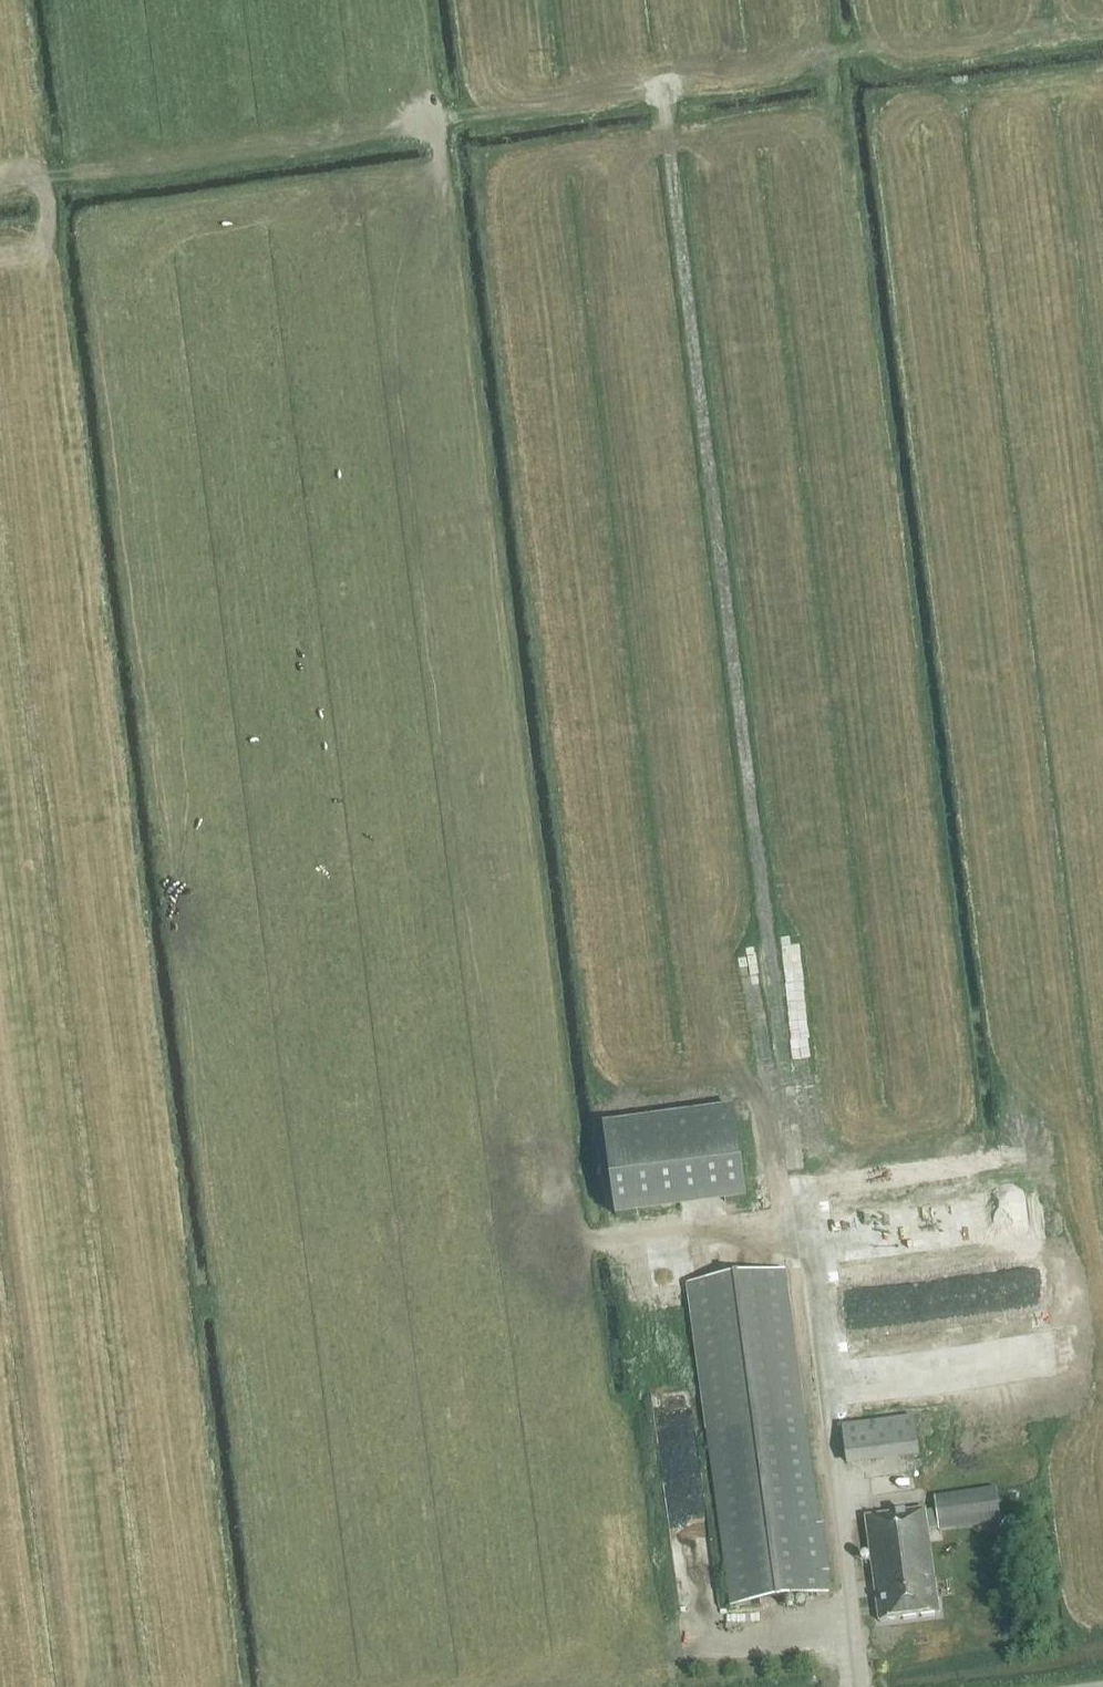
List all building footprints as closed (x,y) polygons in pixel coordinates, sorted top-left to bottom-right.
[(748,1202),(738,1107),(604,1122),(615,1217),(748,1202)] [(831,1595),(787,1270),(685,1284),(729,1608),(831,1595)] [(849,1462),(872,1459),(921,1454),(917,1419),(845,1427),(849,1462)] [(927,1510),(872,1517),(870,1517),(881,1621),(940,1615),(930,1530),(940,1529),(940,1530),(1002,1523),(998,1490),(936,1498),(938,1512),(928,1513),(927,1510)] [(1006,1518),(999,1529),(1009,1535),(1016,1525),(1006,1518)]
